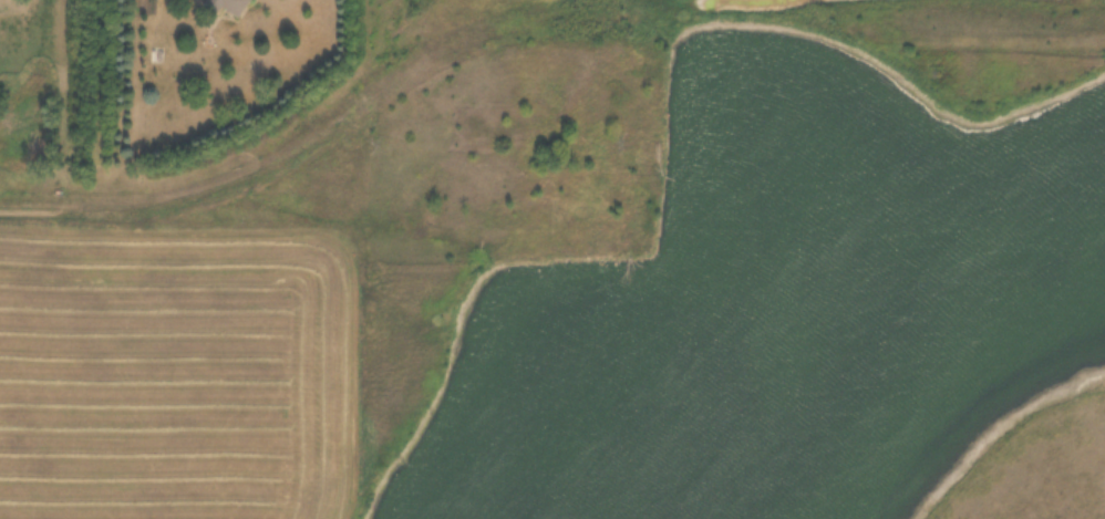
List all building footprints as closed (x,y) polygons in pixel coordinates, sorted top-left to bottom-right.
[(240,19),(251,0),(209,0),(240,19)]
